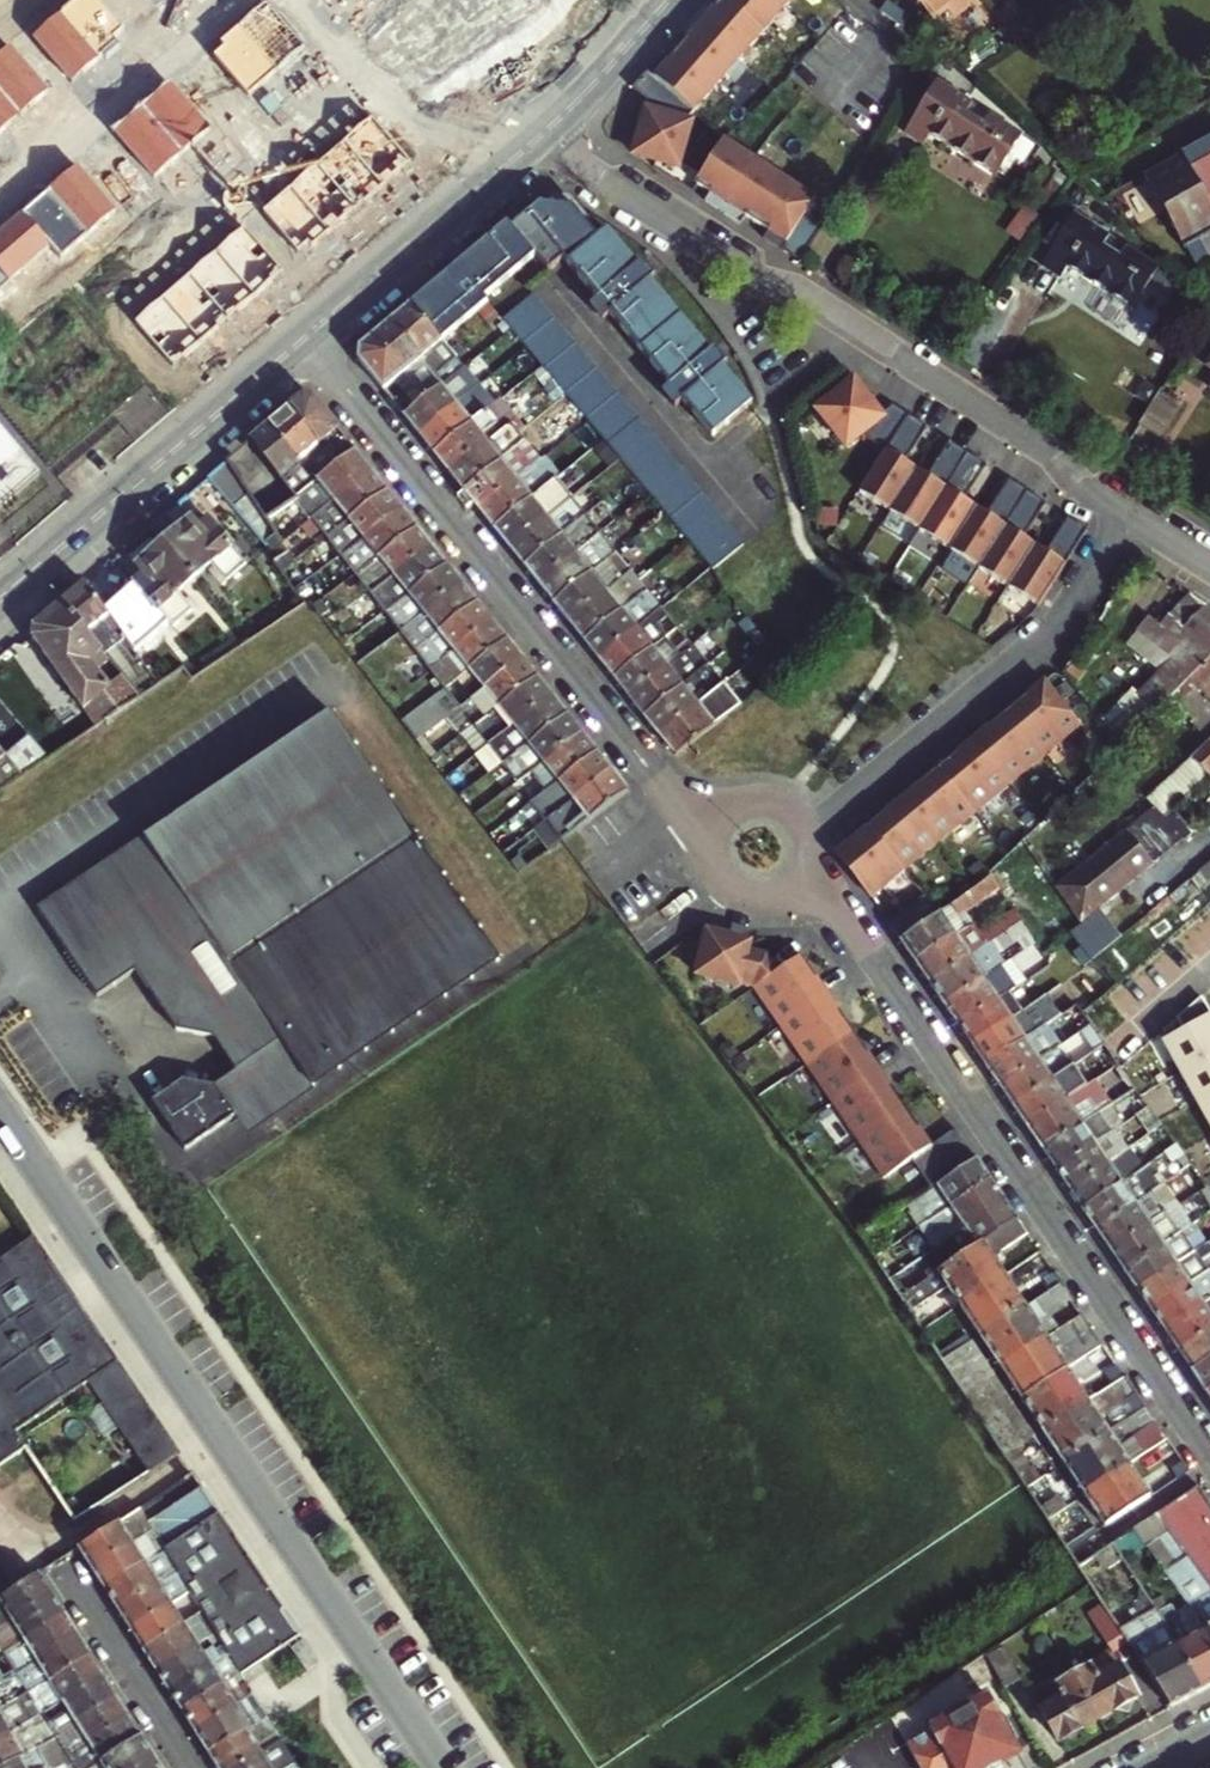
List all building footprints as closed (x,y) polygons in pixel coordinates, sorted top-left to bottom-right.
[(71,82),(119,44),(112,36),(120,29),(97,0),(82,0),(35,37),(71,82)] [(695,18),(702,24),(742,59),(765,32),(729,0),(723,0),(717,7),(710,1),(695,18)] [(765,32),(789,6),(782,0),(729,0),(765,32)] [(954,0),(917,0),(933,18),(954,0)] [(215,56),(248,95),(302,48),(266,5),(221,44),(224,49),(215,56)] [(688,40),(679,50),(719,85),(742,59),(702,24),(695,18),(681,34),(688,40)] [(48,92),(9,47),(0,54),(0,133),(48,92)] [(663,54),(648,71),(695,112),(719,85),(679,50),(670,60),(663,54)] [(695,112),(648,71),(633,88),(656,108),(653,121),(644,118),(634,154),(679,167),(691,122),(686,120),(690,117),(695,112)] [(114,130),(155,177),(211,129),(170,82),(114,130)] [(996,176),(1022,135),(937,82),(905,132),(924,144),(930,134),(996,176)] [(263,212),(297,251),(310,240),(314,245),(408,162),(370,119),(263,212)] [(1148,190),(1209,157),(1209,140),(1141,176),(1148,190)] [(757,160),(727,141),(698,185),(710,193),(705,200),(723,212),(757,160)] [(1148,190),(1180,250),(1198,242),(1209,236),(1209,157),(1148,190)] [(786,179),(757,160),(723,212),(742,224),(747,217),(757,224),(786,179)] [(50,244),(61,256),(115,211),(79,168),(0,234),(0,286),(50,244)] [(816,198),(786,179),(757,224),(769,231),(764,239),(801,262),(822,228),(805,217),(816,198)] [(549,273),(564,261),(597,301),(590,307),(603,323),(610,317),(668,387),(660,394),(673,409),(680,403),(710,439),(748,404),(719,367),(724,364),(711,348),(707,352),(649,280),(653,276),(641,261),(636,264),(607,228),(597,236),(571,205),(539,202),(511,226),(508,221),(411,303),(442,341),(488,303),(485,299),(536,257),(549,273)] [(1132,313),(1157,273),(1072,219),(1040,270),(1060,283),(1066,272),(1132,313)] [(135,321),(174,366),(282,273),(244,228),(135,321)] [(1198,242),(1209,262),(1209,236),(1198,242)] [(669,460),(534,295),(503,320),(638,485),(710,574),(741,549),(679,473),(673,478),(663,465),(669,460)] [(443,385),(464,367),(442,341),(411,303),(392,320),(443,385)] [(443,385),(392,320),(359,349),(359,361),(381,389),(397,377),(419,404),(443,385)] [(443,385),(419,404),(403,416),(418,435),(456,404),(471,392),(479,386),(464,367),(443,385)] [(877,411),(854,381),(818,410),(847,447),(861,435),(886,452),(909,416),(893,407),(884,414),(877,424),(876,423),(871,416),(877,411)] [(471,392),(456,404),(418,435),(434,453),(472,423),(495,405),(485,393),(479,386),(471,392)] [(1182,405),(1161,392),(1139,426),(1161,439),(1182,405)] [(315,399),(305,395),(287,410),(333,467),(355,450),(315,399)] [(472,423),(434,453),(449,472),(486,442),(502,428),(509,423),(495,405),(472,423)] [(333,467),(287,410),(268,426),(298,464),(314,484),(317,481),(322,477),(333,467)] [(51,475),(0,413),(0,517),(51,475)] [(928,429),(909,416),(886,452),(860,493),(890,512),(917,470),(906,463),(928,429)] [(502,428),(486,442),(449,472),(465,492),(502,461),(525,442),(514,428),(509,423),(502,428)] [(298,464),(268,426),(252,440),(296,498),(305,491),(314,484),(298,464)] [(502,461),(465,492),(479,509),(517,478),(531,467),(539,459),(536,456),(525,442),(502,461)] [(968,454),(950,443),(928,477),(917,470),(890,512),(919,532),(968,454)] [(355,450),(333,467),(322,477),(317,481),(314,484),(305,491),(296,498),(299,501),(314,520),(334,504),(373,472),(355,450)] [(965,501),(987,466),(968,454),(919,532),(949,550),(976,508),(965,501)] [(479,509),(494,528),(532,498),(547,486),(555,479),(539,459),(531,467),(517,478),(479,509)] [(274,536),(227,461),(206,479),(263,545),(274,536)] [(349,522),(387,490),(373,472),(334,504),(314,520),(329,539),(349,522)] [(509,546),(546,516),(562,504),(570,497),(555,479),(547,486),(532,498),(494,528),(509,546)] [(1028,493),(1010,481),(988,515),(976,508),(949,550),(979,570),(1028,493)] [(364,540),(402,509),(387,490),(349,522),(329,539),(343,558),(349,553),(352,551),(364,540)] [(1046,504),(1028,493),(979,570),(1008,588),(1035,546),(1024,538),(1046,504)] [(509,546),(524,566),(585,515),(570,497),(562,504),(546,516),(509,546)] [(417,528),(402,509),(364,540),(352,551),(349,553),(343,558),(358,577),(367,569),(417,528)] [(585,515),(524,566),(539,584),(601,534),(585,515)] [(1088,531),(1068,518),(1046,553),(1035,546),(1008,588),(1038,607),(1088,531)] [(210,564),(225,582),(245,565),(207,521),(197,529),(190,520),(164,542),(194,578),(210,564)] [(394,578),(432,547),(417,528),(367,569),(358,577),(372,595),(380,588),(394,578)] [(554,602),(616,553),(601,534),(539,584),(554,602)] [(194,578),(164,542),(138,564),(147,574),(104,610),(120,631),(134,651),(168,621),(172,626),(192,609),(177,592),(194,578)] [(408,596),(447,565),(432,547),(394,578),(380,588),(372,595),(387,614),(393,609),(387,601),(402,589),(408,596)] [(554,602),(570,622),(606,591),(622,578),(631,571),(616,553),(554,602)] [(424,614),(462,584),(447,565),(408,596),(393,609),(387,614),(401,633),(408,627),(424,614)] [(622,578),(606,591),(570,622),(585,640),(621,610),(646,590),(635,576),(631,571),(622,578)] [(134,651),(120,631),(104,610),(85,583),(61,604),(105,655),(112,650),(134,679),(129,684),(140,696),(158,684),(134,651)] [(477,602),(462,584),(424,614),(408,627),(401,633),(407,639),(416,652),(439,633),(477,602)] [(585,640),(599,658),(636,628),(652,615),(661,608),(646,590),(621,610),(585,640)] [(1193,676),(1209,659),(1209,609),(1190,596),(1163,626),(1154,617),(1144,628),(1178,660),(1144,694),(1138,689),(1105,722),(1124,746),(1173,696),(1185,685),(1193,676)] [(492,621),(477,602),(439,633),(416,652),(431,671),(492,621)] [(140,696),(129,684),(105,655),(61,604),(33,628),(33,638),(51,660),(50,666),(58,675),(65,676),(104,721),(140,696)] [(652,615),(636,628),(651,647),(667,634),(652,615)] [(445,689),(507,640),(492,621),(431,671),(445,689)] [(614,677),(629,695),(691,645),(676,627),(667,634),(651,647),(614,677)] [(636,628),(599,658),(614,677),(651,647),(636,628)] [(522,658),(507,640),(445,689),(460,709),(469,701),(463,694),(478,683),(484,690),(522,658)] [(691,645),(629,695),(645,714),(707,664),(691,645)] [(537,678),(522,658),(484,690),(469,701),(460,709),(445,689),(402,724),(418,744),(448,719),(464,738),(475,728),(537,678)] [(1193,676),(1199,682),(1204,687),(1209,693),(1209,659),(1193,676)] [(645,714),(660,733),(697,702),(707,693),(711,691),(721,682),(707,664),(645,714)] [(1185,685),(1173,696),(1184,707),(1204,687),(1199,682),(1193,676),(1185,685)] [(552,696),(537,678),(475,728),(489,746),(497,740),(514,727),(552,696)] [(1046,679),(1010,709),(1047,754),(1083,724),(1046,679)] [(697,702),(660,733),(676,754),(739,704),(721,682),(711,691),(707,693),(697,702)] [(503,764),(567,715),(552,696),(514,727),(497,740),(489,746),(503,764)] [(1047,754),(1010,709),(992,726),(976,739),(1013,782),(1047,754)] [(41,911),(99,998),(138,971),(150,989),(168,992),(164,1010),(182,1012),(179,1031),(226,1041),(244,1068),(217,1087),(185,1080),(154,1101),(188,1150),(237,1117),(304,1072),(312,1084),(315,1088),(318,1086),(315,1082),(339,1066),(341,1070),(344,1068),(341,1064),(365,1048),(368,1052),(370,1050),(368,1047),(392,1030),(394,1034),(397,1033),(394,1029),(418,1012),(421,1016),(423,1015),(421,1011),(445,995),(447,999),(450,997),(447,993),(471,977),(474,981),(476,979),(474,975),(496,960),(499,964),(502,962),(481,930),(485,928),(484,925),(480,928),(463,904),(467,901),(466,899),(462,901),(445,877),(449,875),(448,872),(444,875),(422,842),(426,839),(424,837),(420,840),(417,835),(421,832),(419,830),(415,833),(393,800),(397,797),(395,795),(391,797),(375,773),(379,771),(378,768),(374,771),(357,747),(361,744),(360,742),(356,744),(335,713),(332,715),(334,719),(311,735),(309,731),(306,732),(309,736),(285,753),(282,749),(279,750),(282,754),(258,771),(255,767),(253,768),(256,772),(232,789),(229,785),(226,786),(229,790),(205,806),(202,802),(200,804),(203,808),(179,824),(176,820),(173,822),(176,826),(152,842),(150,838),(145,842),(147,846),(128,858),(125,854),(123,856),(126,860),(107,873),(104,869),(101,871),(104,875),(85,888),(82,884),(80,885),(82,889),(63,902),(60,898),(58,900),(61,904),(47,914),(44,910),(41,911)] [(543,763),(581,732),(567,715),(503,764),(519,784),(532,772),(543,763)] [(559,782),(597,753),(581,732),(543,763),(532,772),(547,791),(559,782)] [(1186,759),(1208,781),(1209,779),(1209,735),(1186,759)] [(960,752),(940,767),(978,811),(1013,782),(976,739),(960,752)] [(0,751),(0,792),(22,777),(0,751)] [(573,800),(611,770),(597,753),(559,782),(547,791),(533,802),(548,821),(559,812),(554,805),(568,794),(573,800)] [(1166,816),(1174,808),(1208,781),(1186,759),(1148,797),(1166,816)] [(978,811),(940,767),(921,784),(905,798),(943,840),(978,811)] [(628,792),(611,770),(573,800),(559,812),(548,821),(564,843),(619,799),(628,792)] [(889,811),(869,826),(908,869),(943,840),(905,798),(889,811)] [(1183,843),(1194,834),(1174,808),(1166,816),(1164,818),(1183,843)] [(908,869),(869,826),(844,846),(848,854),(863,880),(875,896),(908,869)] [(1082,925),(1099,911),(1153,867),(1128,835),(1058,888),(1082,925)] [(863,880),(844,846),(837,852),(874,897),(875,896),(863,880)] [(903,940),(918,963),(970,927),(962,914),(1000,888),(992,877),(943,911),(903,939),(903,940)] [(929,893),(891,920),(903,939),(943,911),(929,893)] [(1093,961),(1121,938),(1099,911),(1082,925),(1073,932),(1093,961)] [(970,927),(918,963),(932,983),(1012,928),(1022,921),(1018,914),(1006,922),(1004,919),(977,937),(970,927)] [(932,983),(946,1004),(998,969),(992,960),(1020,941),(1026,950),(1037,943),(1022,921),(1012,928),(932,983)] [(1209,964),(1209,945),(1196,928),(1114,991),(1137,1021),(1209,964)] [(707,936),(698,980),(756,992),(779,975),(767,958),(740,950),(742,943),(707,936)] [(779,975),(756,992),(782,1030),(828,997),(802,959),(794,964),(779,975)] [(998,969),(946,1004),(960,1026),(1012,991),(998,969)] [(1062,1014),(1065,1012),(1078,1003),(1064,983),(1048,994),(1062,1014)] [(960,1026),(973,1045),(1025,1010),(1021,1003),(1026,999),(1018,987),(1012,991),(960,1026)] [(828,997),(782,1030),(808,1067),(854,1035),(828,997)] [(1209,1122),(1209,1011),(1203,998),(1178,1019),(1185,1032),(1166,1043),(1209,1122)] [(1065,1012),(1079,1032),(1091,1023),(1089,1020),(1085,1014),(1078,1003),(1065,1012)] [(987,1065),(1039,1030),(1025,1010),(973,1045),(987,1065)] [(1079,1032),(1092,1053),(1105,1044),(1091,1023),(1079,1032)] [(987,1065),(1001,1085),(1052,1050),(1039,1030),(987,1065)] [(854,1035),(808,1067),(834,1106),(880,1072),(854,1035)] [(1014,1105),(1066,1070),(1052,1050),(1001,1085),(1014,1105)] [(1014,1105),(1028,1126),(1069,1099),(1089,1085),(1075,1064),(1066,1070),(1014,1105)] [(237,1117),(250,1136),(317,1090),(315,1088),(312,1084),(304,1072),(237,1117)] [(880,1072),(834,1106),(860,1143),(906,1110),(880,1072)] [(1043,1148),(1100,1109),(1112,1101),(1097,1080),(1089,1085),(1069,1099),(1028,1126),(1043,1148)] [(1144,1138),(1161,1126),(1148,1107),(1132,1118),(1144,1138)] [(1043,1148),(1057,1169),(1114,1130),(1100,1109),(1043,1148)] [(906,1110),(860,1143),(886,1181),(914,1161),(933,1149),(906,1110)] [(1071,1189),(1118,1156),(1127,1150),(1114,1130),(1057,1169),(1071,1189)] [(933,1190),(948,1179),(938,1165),(968,1144),(959,1131),(933,1149),(914,1161),(933,1190)] [(948,1179),(978,1159),(968,1144),(938,1165),(948,1179)] [(1175,1175),(1188,1166),(1174,1146),(1161,1155),(1175,1175)] [(1127,1150),(1118,1156),(1071,1189),(1084,1208),(1123,1181),(1135,1173),(1141,1169),(1127,1150)] [(922,1197),(935,1216),(992,1179),(978,1159),(948,1179),(933,1190),(922,1197)] [(1135,1173),(1123,1181),(1084,1208),(1098,1229),(1137,1201),(1148,1194),(1155,1189),(1141,1169),(1135,1173)] [(992,1179),(935,1216),(922,1225),(936,1248),(1006,1200),(992,1179)] [(1154,1204),(1165,1197),(1158,1187),(1155,1189),(1148,1194),(1154,1204)] [(1209,1212),(1209,1199),(1202,1188),(1190,1196),(1204,1216),(1209,1212)] [(1148,1194),(1137,1201),(1098,1229),(1111,1249),(1166,1212),(1173,1208),(1165,1197),(1154,1204),(1148,1194)] [(1018,1218),(1006,1200),(936,1248),(948,1265),(961,1257),(1018,1218)] [(1173,1208),(1166,1212),(1111,1249),(1125,1269),(1180,1232),(1182,1230),(1186,1228),(1173,1208)] [(1029,1234),(1018,1218),(961,1257),(982,1288),(1006,1272),(1001,1266),(1008,1261),(1002,1252),(1029,1234)] [(1139,1290),(1197,1252),(1182,1230),(1180,1232),(1125,1269),(1139,1290)] [(27,1446),(15,1429),(88,1379),(149,1471),(178,1452),(32,1235),(0,1257),(0,1464),(27,1446)] [(1197,1252),(1139,1290),(1152,1310),(1209,1271),(1204,1262),(1209,1258),(1209,1243),(1197,1252)] [(890,1279),(906,1269),(890,1246),(875,1256),(890,1279)] [(982,1288),(961,1257),(948,1265),(917,1286),(901,1296),(906,1304),(915,1298),(920,1305),(949,1286),(960,1303),(982,1288)] [(917,1286),(906,1269),(890,1279),(901,1296),(917,1286)] [(1166,1331),(1209,1301),(1209,1271),(1152,1310),(1166,1331)] [(1006,1272),(982,1288),(1004,1322),(1028,1306),(1006,1272)] [(1062,1283),(1055,1272),(1043,1280),(1050,1291),(1062,1283)] [(1050,1291),(1034,1302),(1044,1317),(1073,1298),(1062,1283),(1050,1291)] [(1004,1322),(982,1288),(960,1303),(983,1337),(1004,1322)] [(1180,1351),(1209,1331),(1209,1301),(1166,1331),(1180,1351)] [(1028,1306),(1004,1322),(1024,1353),(1048,1337),(1028,1306)] [(1023,1398),(1045,1384),(1068,1368),(1103,1343),(1083,1313),(1048,1337),(1024,1353),(1003,1367),(1023,1398)] [(983,1337),(1003,1367),(1024,1353),(1004,1322),(983,1337)] [(1209,1358),(1209,1331),(1180,1351),(1193,1370),(1209,1358)] [(940,1356),(945,1363),(964,1349),(972,1344),(968,1338),(940,1356)] [(964,1393),(993,1373),(987,1366),(979,1371),(964,1349),(945,1363),(964,1393)] [(1068,1368),(1045,1384),(1066,1416),(1126,1376),(1108,1350),(1080,1368),(1091,1385),(1083,1390),(1068,1368)] [(1209,1391),(1209,1358),(1193,1370),(1208,1392),(1209,1391)] [(993,1373),(964,1393),(968,1398),(985,1386),(1002,1412),(1013,1405),(993,1373)] [(1066,1416),(1086,1447),(1146,1407),(1126,1376),(1066,1416)] [(1066,1416),(1045,1384),(1023,1398),(1045,1430),(1066,1416)] [(968,1398),(985,1424),(1002,1412),(985,1386),(968,1398)] [(1002,1412),(985,1424),(987,1427),(1002,1417),(1021,1446),(1035,1437),(1013,1405),(1002,1412)] [(1130,1463),(1167,1438),(1146,1407),(1086,1447),(1107,1479),(1130,1463)] [(1086,1447),(1066,1416),(1045,1430),(1065,1461),(1086,1447)] [(1002,1417),(987,1427),(1006,1456),(1018,1448),(1021,1446),(1002,1417)] [(1086,1493),(1107,1479),(1086,1447),(1065,1461),(1086,1493)] [(1039,1479),(1018,1448),(1006,1456),(1026,1487),(1039,1479)] [(1086,1493),(1106,1524),(1151,1494),(1130,1463),(1107,1479),(1086,1493)] [(241,1673),(300,1635),(192,1473),(139,1509),(152,1530),(159,1540),(165,1550),(178,1572),(191,1593),(203,1612),(216,1634),(228,1653),(241,1673)] [(1156,1514),(1209,1595),(1209,1502),(1199,1485),(1156,1514)] [(132,1513),(120,1521),(79,1549),(93,1570),(134,1543),(152,1530),(139,1509),(132,1513)] [(1156,1514),(1139,1526),(1132,1530),(1184,1608),(1198,1632),(1209,1652),(1209,1595),(1156,1514)] [(1065,1547),(1069,1553),(1097,1534),(1093,1528),(1065,1547)] [(140,1552),(134,1543),(93,1570),(104,1589),(146,1562),(158,1555),(165,1550),(159,1540),(140,1552)] [(1111,1544),(1097,1554),(1106,1569),(1121,1560),(1111,1544)] [(158,1555),(146,1562),(104,1589),(117,1609),(159,1584),(170,1577),(178,1572),(165,1550),(158,1555)] [(13,1590),(0,1571),(0,1598),(13,1590)] [(178,1572),(170,1577),(183,1597),(191,1593),(178,1572)] [(11,1620),(52,1593),(40,1573),(13,1590),(0,1598),(0,1627),(11,1620)] [(159,1584),(172,1605),(183,1597),(170,1577),(159,1584)] [(131,1630),(172,1605),(159,1584),(117,1609),(131,1630)] [(23,1639),(65,1613),(52,1593),(11,1620),(0,1627),(0,1646),(3,1651),(23,1639)] [(191,1593),(183,1597),(196,1617),(203,1612),(191,1593)] [(172,1605),(184,1624),(196,1617),(183,1597),(172,1605)] [(1119,1629),(1123,1635),(1170,1708),(1200,1692),(1156,1614),(1145,1597),(1130,1606),(1133,1611),(1127,1614),(1131,1622),(1119,1629)] [(143,1650),(184,1624),(172,1605),(131,1630),(143,1650)] [(1119,1629),(1103,1605),(1085,1616),(1104,1646),(1123,1635),(1119,1629)] [(1156,1614),(1200,1692),(1209,1687),(1209,1652),(1198,1632),(1186,1638),(1168,1607),(1156,1614)] [(203,1612),(196,1617),(209,1638),(216,1634),(203,1612)] [(65,1613),(23,1639),(3,1651),(4,1653),(8,1658),(16,1671),(77,1633),(65,1613)] [(209,1638),(196,1617),(184,1624),(198,1645),(209,1638)] [(198,1645),(184,1624),(143,1650),(156,1670),(198,1645)] [(77,1633),(16,1671),(16,1672),(28,1691),(90,1653),(77,1633)] [(204,1654),(198,1645),(156,1670),(170,1691),(228,1653),(216,1634),(209,1638),(215,1647),(204,1654)] [(1002,1648),(986,1656),(1003,1688),(1020,1679),(1002,1648)] [(0,1655),(0,1669),(6,1678),(16,1672),(16,1671),(4,1653),(0,1655)] [(50,1708),(63,1701),(104,1675),(90,1653),(28,1691),(30,1695),(40,1711),(42,1713),(50,1708)] [(241,1673),(228,1653),(170,1691),(182,1712),(241,1673)] [(1088,1669),(1072,1677),(1096,1719),(1135,1698),(1119,1668),(1115,1666),(1108,1653),(1086,1664),(1088,1669)] [(28,1691),(16,1672),(6,1678),(20,1701),(30,1695),(28,1691)] [(241,1673),(182,1712),(195,1732),(254,1694),(241,1673)] [(63,1701),(75,1721),(117,1695),(104,1675),(63,1701)] [(1055,1682),(1033,1694),(1042,1709),(1041,1712),(1057,1741),(1096,1719),(1072,1677),(1057,1685),(1055,1682)] [(6,1678),(0,1681),(0,1712),(20,1701),(6,1678)] [(267,1715),(254,1694),(195,1732),(210,1754),(246,1730),(259,1721),(267,1715)] [(1020,1750),(987,1694),(928,1726),(932,1731),(907,1745),(921,1767),(999,1767),(1003,1766),(1001,1762),(1020,1750)] [(40,1711),(30,1695),(20,1701),(30,1716),(40,1711)] [(117,1695),(75,1721),(88,1741),(129,1715),(117,1695)] [(34,1722),(44,1716),(42,1713),(40,1711),(30,1716),(20,1701),(0,1712),(0,1741),(34,1722)] [(58,1720),(50,1708),(42,1713),(44,1716),(50,1726),(58,1720)] [(101,1760),(142,1736),(129,1715),(88,1741),(76,1749),(67,1754),(71,1760),(76,1767),(87,1767),(101,1760)] [(210,1754),(218,1767),(239,1767),(261,1753),(274,1744),(281,1739),(267,1715),(259,1721),(267,1734),(254,1742),(246,1730),(210,1754)] [(50,1726),(44,1716),(34,1722),(44,1738),(53,1732),(50,1726)] [(75,1721),(63,1728),(76,1749),(88,1741),(75,1721)] [(246,1730),(254,1742),(267,1734),(259,1721),(246,1730)] [(0,1741),(0,1767),(5,1767),(36,1751),(48,1744),(44,1738),(34,1722),(0,1741)] [(57,1738),(67,1754),(76,1749),(63,1728),(54,1733),(57,1738)] [(156,1757),(142,1736),(101,1760),(87,1767),(138,1767),(156,1757)] [(67,1754),(57,1738),(48,1744),(61,1766),(71,1760),(67,1754)] [(261,1753),(239,1767),(285,1767),(287,1766),(295,1761),(281,1739),(274,1744),(281,1756),(268,1765),(261,1753)] [(48,1744),(36,1751),(47,1767),(57,1767),(61,1766),(48,1744)] [(36,1751),(5,1767),(47,1767),(36,1751)] [(138,1767),(163,1767),(156,1757),(138,1767)]
